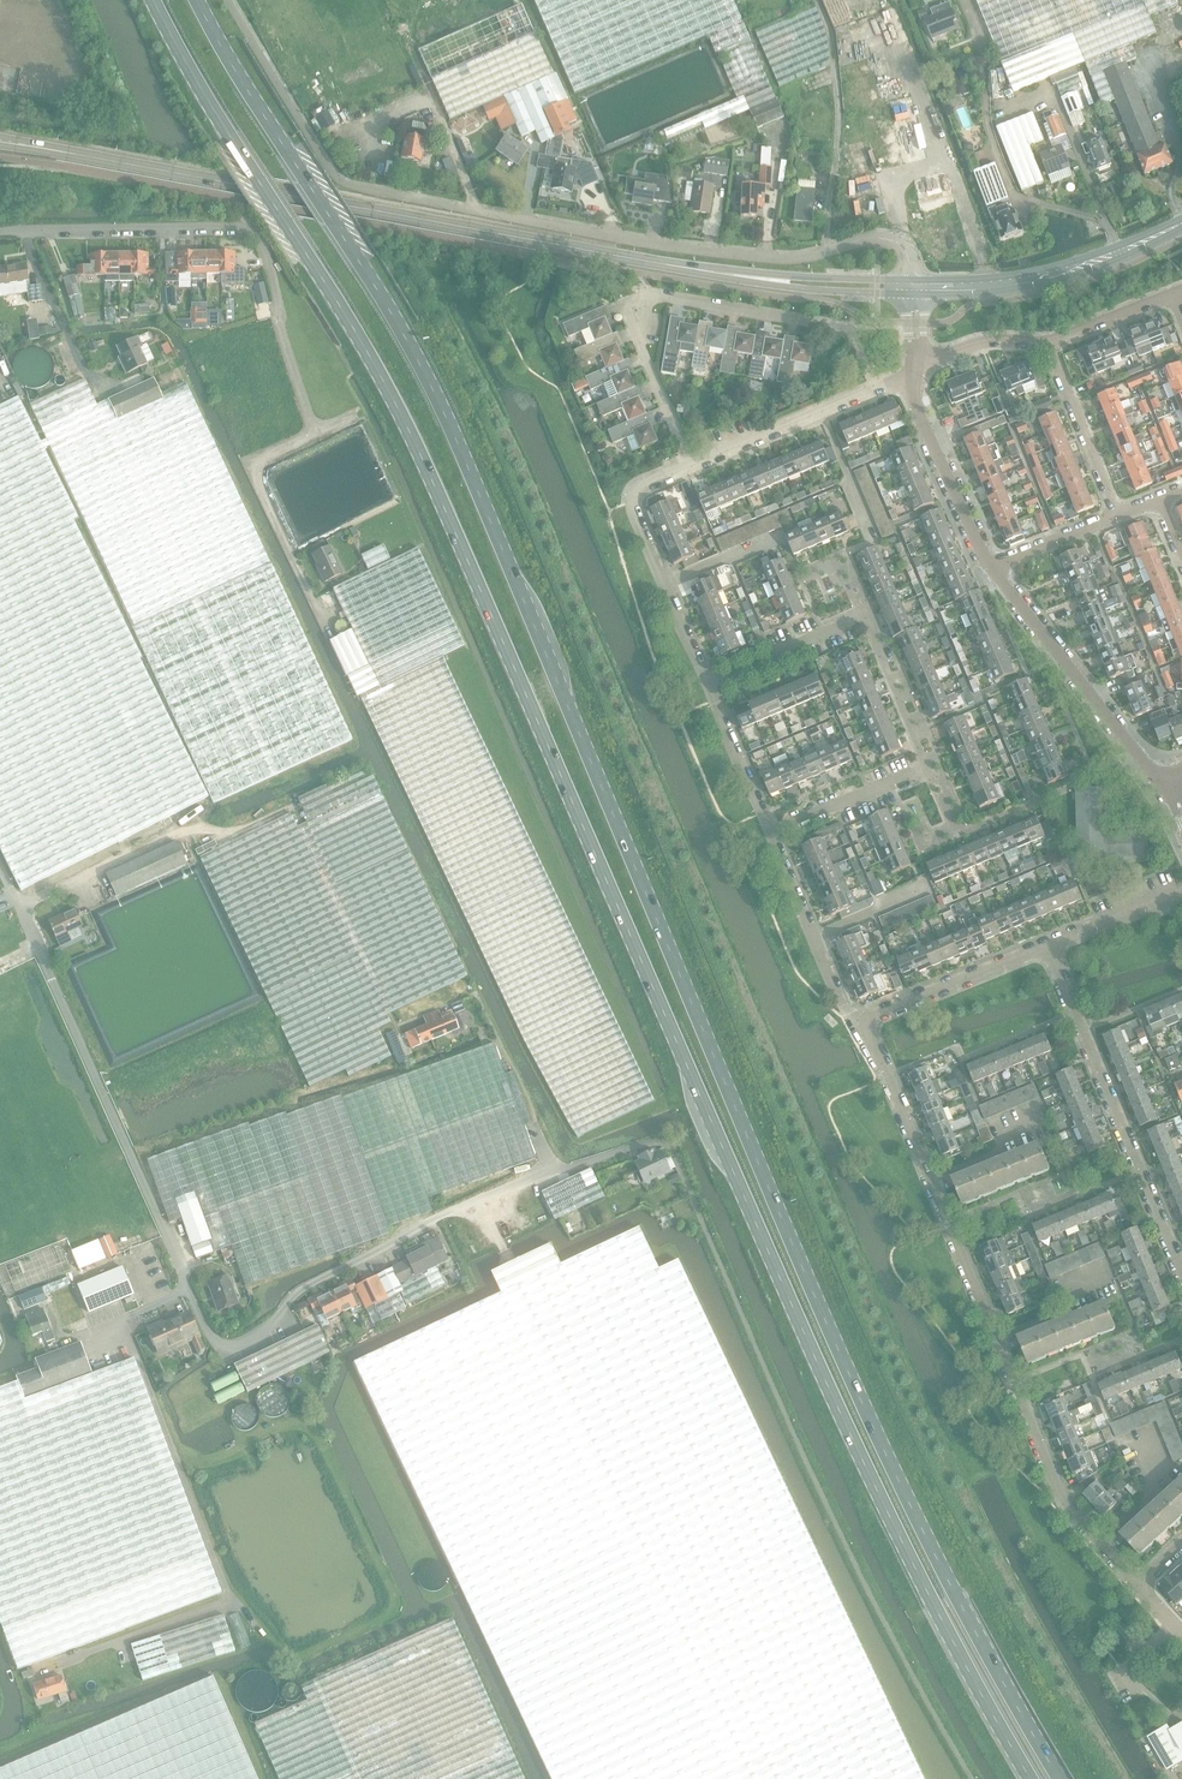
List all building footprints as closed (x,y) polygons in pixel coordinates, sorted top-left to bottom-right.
[(737,99),(769,85),(733,0),(535,0),(575,93),(710,35),(737,99)] [(793,8),(804,3),(803,0),(789,0),(793,8)] [(1002,65),(1074,35),(1085,63),(1131,44),(1157,33),(1150,17),(1177,5),(1175,0),(976,0),(1002,65)] [(928,18),(925,20),(933,40),(944,35),(943,33),(959,27),(952,9),(949,2),(931,10),(934,16),(928,18)] [(779,86),(829,65),(825,30),(814,4),(754,31),(779,86)] [(521,5),(419,50),(450,121),(495,100),(504,97),(553,76),(521,5)] [(925,20),(928,18),(925,9),(918,12),(921,21),(925,20)] [(1014,93),(1049,78),(1053,85),(1079,74),(1076,67),(1085,63),(1074,35),(1002,65),(1014,93)] [(1116,100),(1138,155),(1160,147),(1125,62),(1137,58),(1131,44),(1085,63),(1102,106),(1116,100)] [(553,76),(504,97),(515,124),(521,136),(535,130),(541,143),(547,140),(551,139),(571,130),(568,123),(576,119),(556,75),(553,76)] [(1079,77),(1056,85),(1061,98),(1077,92),(1084,89),(1079,77)] [(737,99),(659,133),(665,147),(749,110),(757,129),(784,117),(776,99),(769,85),(737,99)] [(967,85),(961,88),(964,95),(970,93),(967,85)] [(1068,116),(1069,116),(1080,112),(1079,109),(1083,107),(1077,92),(1061,98),(1068,116)] [(332,109),(328,111),(335,124),(339,121),(332,109)] [(327,111),(315,119),(323,132),(335,124),(327,111)] [(1033,112),(996,127),(995,127),(999,139),(1019,189),(1042,180),(1030,146),(1044,140),(1033,112)] [(1058,116),(1053,118),(1050,112),(1043,114),(1054,140),(1056,139),(1057,141),(1061,139),(1062,137),(1066,135),(1058,116)] [(1080,112),(1069,116),(1073,127),(1085,123),(1080,112)] [(424,124),(413,122),(412,129),(409,128),(408,136),(405,136),(401,159),(403,159),(404,161),(409,161),(410,160),(421,162),(426,139),(422,139),(424,131),(426,129),(424,124)] [(571,131),(562,135),(566,144),(575,140),(571,131)] [(704,133),(700,135),(704,144),(708,142),(704,133)] [(516,165),(526,151),(504,135),(500,141),(502,143),(496,151),(516,165)] [(796,150),(807,151),(808,139),(797,138),(796,150)] [(1110,166),(1112,165),(1102,139),(1083,147),(1087,155),(1090,153),(1097,171),(1099,170),(1101,175),(1112,171),(1110,166)] [(1165,145),(1160,147),(1138,155),(1138,156),(1145,175),(1173,163),(1165,145)] [(761,147),(760,166),(771,167),(772,148),(761,147)] [(1057,172),(1069,167),(1061,147),(1041,155),(1049,175),(1050,175),(1052,181),(1060,177),(1057,172)] [(539,155),(537,168),(556,171),(552,190),(554,190),(554,192),(561,194),(561,191),(571,193),(572,186),(576,187),(577,180),(580,181),(583,188),(599,181),(591,163),(572,160),(572,161),(557,158),(545,156),(539,155)] [(714,159),(705,161),(703,172),(726,176),(728,162),(714,159)] [(781,160),(778,182),(783,183),(786,161),(781,160)] [(996,164),(974,172),(987,207),(1009,199),(996,164)] [(763,195),(763,186),(771,186),(772,167),(771,167),(760,166),(760,185),(742,184),(741,193),(735,193),(734,203),(740,203),(740,208),(741,208),(740,216),(756,217),(757,208),(763,208),(764,195),(763,195)] [(676,167),(675,176),(691,178),(693,169),(676,167)] [(653,201),(672,204),(666,177),(645,174),(644,180),(627,178),(624,194),(633,196),(632,202),(653,206),(653,201)] [(797,184),(794,221),(811,223),(815,186),(815,182),(798,180),(797,184)] [(708,214),(712,186),(694,183),(690,211),(708,214)] [(1045,184),(1037,186),(1040,198),(1048,195),(1045,184)] [(997,209),(996,206),(988,209),(992,219),(995,218),(1003,238),(1014,234),(1015,236),(1020,234),(1021,231),(1022,231),(1014,210),(1010,212),(1007,205),(997,209)] [(177,253),(166,253),(166,282),(190,282),(190,279),(191,279),(191,261),(193,261),(193,253),(191,253),(189,251),(186,251),(184,253),(177,253)] [(220,253),(219,253),(219,261),(221,261),(221,274),(221,284),(245,284),(244,268),(235,268),(234,252),(228,252),(226,251),(222,251),(220,253)] [(77,276),(103,276),(103,262),(105,262),(105,254),(104,254),(102,252),(98,252),(97,254),(90,254),(90,266),(77,266),(77,276)] [(134,254),(132,254),(132,262),(134,262),(134,275),(156,275),(156,269),(147,269),(147,254),(140,254),(139,252),(135,252),(134,254)] [(193,261),(191,261),(191,279),(207,279),(207,274),(206,253),(193,253),(193,261)] [(219,253),(206,253),(207,274),(221,274),(221,261),(219,261),(219,253)] [(103,262),(103,276),(103,281),(119,281),(119,276),(118,254),(105,254),(105,262),(103,262)] [(133,275),(134,275),(134,262),(132,262),(132,254),(118,254),(119,276),(119,281),(133,280),(133,275)] [(0,267),(0,296),(27,292),(27,290),(26,287),(30,287),(26,263),(0,267)] [(83,314),(79,293),(74,274),(62,278),(74,317),(83,314)] [(257,305),(267,303),(263,283),(253,286),(257,305)] [(30,287),(26,287),(27,290),(27,292),(29,302),(43,300),(41,285),(30,287)] [(175,287),(165,287),(167,307),(177,307),(175,287)] [(234,299),(226,300),(226,321),(234,320),(234,299)] [(147,304),(132,307),(134,315),(148,312),(147,304)] [(191,323),(199,323),(199,306),(190,306),(191,320),(191,323)] [(581,332),(587,345),(612,335),(612,334),(604,316),(609,314),(606,306),(563,324),(568,337),(581,332)] [(214,310),(207,310),(207,326),(222,326),(222,310),(214,310)] [(661,372),(661,373),(675,375),(675,374),(677,365),(679,351),(694,354),(695,346),(699,326),(698,326),(684,324),(678,323),(679,318),(671,316),(663,363),(661,372)] [(37,319),(27,321),(30,340),(40,339),(39,335),(38,327),(37,319)] [(191,320),(172,320),(183,329),(190,329),(191,323),(191,320)] [(1157,321),(1143,327),(1153,352),(1166,347),(1173,344),(1166,328),(1161,330),(1157,321)] [(694,354),(691,368),(693,368),(705,370),(709,348),(723,351),(724,351),(727,331),(712,328),(706,327),(707,323),(699,322),(698,326),(699,326),(695,346),(694,354)] [(39,335),(52,333),(51,325),(38,327),(39,335)] [(723,351),(719,372),(734,375),(737,353),(752,356),(755,336),(735,332),(735,328),(727,326),(727,331),(724,351),(723,351)] [(1133,339),(1125,342),(1130,356),(1138,353),(1140,357),(1147,354),(1153,352),(1143,327),(1130,332),(1133,339)] [(752,356),(748,377),(762,379),(766,358),(780,360),(781,360),(784,341),(763,337),(764,333),(756,331),(755,336),(752,356)] [(617,332),(612,334),(612,335),(587,345),(574,351),(579,364),(600,355),(605,369),(624,361),(615,342),(620,340),(617,332)] [(780,360),(776,382),(791,385),(793,370),(808,373),(809,365),(813,346),(792,342),(792,338),(784,336),(784,341),(781,360),(780,360)] [(138,337),(117,347),(124,362),(122,364),(126,373),(147,363),(154,359),(147,343),(142,346),(138,337)] [(1114,338),(1100,343),(1110,369),(1116,367),(1113,360),(1121,356),(1122,359),(1130,356),(1125,342),(1116,346),(1114,338)] [(88,344),(90,351),(97,348),(94,341),(88,344)] [(1086,347),(1076,350),(1081,362),(1084,361),(1090,377),(1091,377),(1097,374),(1110,369),(1100,343),(1087,348),(1086,347)] [(628,359),(624,361),(605,369),(585,377),(588,385),(590,391),(611,382),(616,395),(617,396),(635,388),(635,387),(627,368),(631,366),(628,359)] [(1035,360),(1015,368),(1025,394),(1031,391),(1038,389),(1045,386),(1035,360)] [(1170,384),(1181,379),(1181,367),(1181,363),(1160,372),(1163,379),(1167,377),(1170,384)] [(1134,366),(1137,374),(1144,371),(1141,364),(1134,366)] [(1130,376),(1137,374),(1134,366),(1127,369),(1130,376)] [(693,368),(691,375),(704,377),(705,370),(693,368)] [(1019,396),(1025,394),(1015,368),(1001,374),(1008,392),(1016,389),(1019,396)] [(975,372),(961,378),(969,398),(973,408),(980,405),(978,400),(977,401),(976,396),(983,393),(983,392),(986,391),(983,382),(979,383),(975,372)] [(1151,373),(1139,377),(1141,384),(1153,380),(1151,373)] [(585,377),(571,383),(574,390),(588,385),(585,377)] [(1129,389),(1141,384),(1139,377),(1126,382),(1129,389)] [(153,378),(107,400),(116,421),(163,399),(160,394),(153,378)] [(961,378),(947,383),(952,394),(948,396),(952,405),(963,400),(967,410),(973,408),(969,398),(961,378)] [(185,382),(160,394),(163,399),(116,421),(107,400),(96,405),(84,379),(30,405),(214,803),(352,740),(274,570),(185,382)] [(1175,397),(1181,394),(1181,379),(1170,384),(1175,397)] [(1093,381),(1087,384),(1089,391),(1096,388),(1093,381)] [(18,382),(12,385),(19,398),(24,395),(18,382)] [(639,386),(635,387),(635,388),(617,396),(616,395),(596,404),(602,417),(622,408),(628,422),(646,414),(638,395),(642,393),(639,386)] [(1115,390),(1098,396),(1104,410),(1120,403),(1115,390)] [(1007,394),(1000,397),(1005,411),(1012,409),(1007,394)] [(1176,412),(1181,410),(1181,394),(1175,397),(1171,399),(1176,412)] [(997,414),(1005,411),(1000,397),(992,400),(997,414)] [(20,891),(208,797),(140,660),(142,659),(74,521),(79,518),(19,398),(0,407),(0,850),(20,891)] [(1033,414),(1053,406),(1050,399),(1030,406),(1033,414)] [(1138,404),(1141,411),(1148,408),(1145,401),(1138,404)] [(896,402),(882,408),(890,428),(903,422),(904,422),(896,402)] [(1120,403),(1104,410),(1109,423),(1126,417),(1135,414),(1132,407),(1123,411),(1120,403)] [(685,406),(683,419),(690,420),(692,407),(685,406)] [(882,408),(868,413),(876,433),(890,428),(882,408)] [(982,411),(977,413),(980,421),(986,419),(982,411)] [(651,412),(646,414),(628,422),(607,431),(613,444),(626,438),(632,452),(657,441),(649,422),(654,420),(651,412)] [(868,413),(854,419),(862,439),(876,433),(868,413)] [(961,429),(980,421),(977,413),(958,421),(961,429)] [(1015,413),(1007,416),(1010,424),(1018,421),(1015,413)] [(1040,420),(1045,433),(1061,427),(1056,413),(1040,420)] [(962,434),(971,455),(996,445),(993,439),(991,440),(990,438),(992,437),(990,430),(1007,424),(1004,417),(962,434)] [(1126,417),(1109,423),(1115,437),(1131,430),(1126,417)] [(843,433),(837,436),(843,451),(850,448),(849,445),(862,439),(854,419),(840,425),(843,433)] [(1163,433),(1171,430),(1167,420),(1159,423),(1163,433)] [(1019,434),(1028,430),(1026,423),(1016,426),(1019,434)] [(596,426),(591,429),(594,435),(599,433),(596,426)] [(1045,433),(1051,447),(1067,440),(1061,427),(1045,433)] [(1159,435),(1156,427),(1148,430),(1151,438),(1159,435)] [(1131,430),(1115,437),(1120,450),(1145,440),(1143,434),(1134,438),(1131,430)] [(900,449),(914,443),(911,436),(897,442),(900,449)] [(1016,443),(1013,438),(1006,441),(1008,446),(1016,443)] [(1167,441),(1169,446),(1176,443),(1174,438),(1167,441)] [(1153,442),(1157,451),(1164,448),(1161,439),(1153,442)] [(1051,447),(1056,460),(1072,454),(1067,440),(1051,447)] [(1142,441),(1120,450),(1125,464),(1146,455),(1147,454),(1142,441)] [(822,442),(808,448),(816,468),(830,462),(831,465),(837,462),(831,447),(825,450),(822,442)] [(1024,446),(1028,456),(1036,453),(1032,443),(1024,446)] [(885,455),(895,451),(893,445),(883,450),(885,455)] [(971,455),(977,470),(1002,460),(996,445),(971,455)] [(808,448),(794,454),(802,474),(816,468),(808,448)] [(891,456),(897,470),(917,462),(911,448),(891,456)] [(879,451),(869,455),(871,461),(881,457),(879,451)] [(1022,459),(1019,453),(1011,456),(1014,462),(1022,459)] [(1028,456),(1033,469),(1041,466),(1036,453),(1028,456)] [(1147,455),(1125,464),(1131,477),(1147,471),(1144,463),(1153,459),(1151,453),(1147,454),(1146,455),(1147,455)] [(794,454),(780,460),(789,480),(802,474),(794,454)] [(1059,467),(1061,473),(1077,467),(1072,454),(1056,460),(1051,462),(1054,469),(1059,467)] [(851,469),(871,461),(869,455),(855,461),(854,460),(848,463),(851,469)] [(1163,464),(1170,461),(1167,455),(1160,458),(1163,464)] [(780,460),(766,465),(775,485),(789,480),(780,460)] [(1004,466),(1002,460),(977,470),(983,484),(1006,475),(1003,466),(1004,466)] [(897,470),(903,484),(923,476),(917,462),(897,470)] [(766,465),(753,471),(761,491),(775,485),(766,465)] [(1033,469),(1039,482),(1046,479),(1041,466),(1033,469)] [(866,467),(854,472),(857,479),(869,474),(866,467)] [(872,470),(876,479),(882,477),(877,467),(872,470)] [(1027,473),(1025,467),(1018,470),(1020,476),(1027,473)] [(1061,489),(1067,487),(1083,480),(1077,467),(1061,473),(1055,476),(1061,489)] [(753,471),(739,477),(747,497),(761,491),(753,471)] [(1147,471),(1131,477),(1136,491),(1153,484),(1147,471)] [(1167,482),(1176,478),(1173,471),(1164,474),(1167,482)] [(872,480),(869,474),(857,479),(860,485),(872,480)] [(1008,480),(1006,475),(983,484),(989,499),(1006,492),(1002,483),(1008,480)] [(903,484),(909,498),(929,489),(923,476),(903,484)] [(739,477),(725,483),(734,503),(747,497),(739,477)] [(832,479),(822,483),(825,489),(835,485),(832,479)] [(1039,482),(1044,496),(1052,493),(1046,479),(1039,482)] [(860,485),(863,492),(875,487),(872,480),(860,485)] [(877,483),(881,493),(888,490),(884,480),(877,483)] [(1067,487),(1072,500),(1088,494),(1083,480),(1067,487)] [(1033,488),(1031,482),(1023,485),(1026,491),(1033,488)] [(725,483),(711,488),(720,508),(734,503),(725,483)] [(818,485),(809,489),(811,495),(821,491),(818,485)] [(690,505),(697,502),(692,491),(690,487),(683,490),(690,505)] [(863,492),(865,499),(877,493),(875,487),(863,492)] [(706,514),(720,508),(711,488),(697,494),(706,514)] [(935,503),(929,489),(909,498),(915,512),(935,503)] [(795,495),(798,501),(807,497),(805,491),(795,495)] [(830,498),(828,492),(818,496),(821,502),(830,498)] [(989,499),(994,513),(1012,506),(1006,492),(989,499)] [(865,499),(868,505),(880,500),(877,493),(865,499)] [(1054,497),(1052,493),(1044,496),(1046,501),(1054,497)] [(1093,507),(1088,494),(1072,500),(1075,509),(1068,512),(1071,520),(1079,516),(1078,513),(1093,507)] [(883,498),(887,507),(893,504),(889,495),(883,498)] [(1039,502),(1037,496),(1025,501),(1027,507),(1039,502)] [(781,501),(784,507),(793,503),(791,497),(781,501)] [(814,498),(804,502),(807,508),(816,504),(814,498)] [(657,524),(677,515),(683,513),(678,500),(675,499),(651,509),(657,524)] [(868,505),(871,512),(883,507),(880,500),(868,505)] [(697,502),(690,505),(694,514),(695,514),(701,511),(697,502)] [(776,502),(767,506),(770,513),(779,509),(776,502)] [(793,514),(807,508),(804,502),(791,508),(793,514)] [(994,513),(1000,528),(1018,521),(1012,506),(994,513)] [(871,512),(874,518),(886,513),(883,507),(871,512)] [(764,508),(754,512),(756,518),(766,514),(764,508)] [(893,521),(899,518),(895,508),(889,511),(893,521)] [(776,514),(779,520),(789,515),(787,510),(776,514)] [(921,518),(927,532),(947,524),(941,510),(921,518)] [(695,514),(699,522),(704,520),(701,511),(695,514)] [(1042,531),(1048,529),(1042,511),(1035,514),(1042,531)] [(841,512),(827,518),(836,538),(850,532),(841,512)] [(874,518),(877,525),(889,520),(886,513),(874,518)] [(750,514),(740,518),(743,524),(752,520),(750,514)] [(782,528),(779,520),(776,514),(770,517),(775,530),(782,528)] [(657,524),(663,537),(683,529),(677,515),(657,524)] [(1056,526),(1065,523),(1062,515),(1053,518),(1056,526)] [(770,517),(763,520),(769,533),(775,530),(770,517)] [(827,518),(814,524),(822,544),(836,538),(827,518)] [(763,520),(756,523),(762,536),(769,533),(763,520)] [(877,525),(879,532),(891,527),(889,520),(877,525)] [(1023,535),(1018,521),(1000,528),(1006,542),(1023,535)] [(1135,521),(1123,526),(1126,531),(1137,527),(1135,521)] [(729,530),(735,528),(732,522),(726,524),(729,530)] [(756,523),(750,525),(755,539),(762,536),(756,523)] [(706,524),(701,526),(705,536),(710,534),(706,524)] [(814,524),(800,530),(808,550),(822,544),(814,524)] [(927,532),(932,546),(952,538),(947,524),(927,532)] [(1120,533),(1126,546),(1148,538),(1142,524),(1137,527),(1126,531),(1120,533)] [(749,542),(755,539),(750,525),(743,528),(749,542)] [(355,526),(350,529),(353,537),(359,534),(355,526)] [(894,533),(891,527),(879,532),(882,538),(894,533)] [(715,536),(722,533),(719,528),(713,530),(715,536)] [(743,528),(736,531),(742,545),(749,542),(743,528)] [(663,537),(668,551),(688,543),(683,529),(663,537)] [(901,532),(905,541),(912,538),(907,529),(901,532)] [(794,556),(808,550),(800,530),(785,536),(794,556)] [(736,531),(730,534),(735,547),(742,545),(736,531)] [(730,534),(723,537),(729,550),(735,547),(730,534)] [(722,553),(729,550),(723,537),(716,540),(722,553)] [(716,548),(712,538),(706,541),(710,550),(716,548)] [(932,546),(938,560),(958,551),(952,538),(932,546)] [(1131,561),(1141,556),(1153,551),(1148,538),(1126,546),(1131,561)] [(907,545),(911,555),(918,552),(914,542),(907,545)] [(694,556),(688,543),(668,551),(674,565),(682,562),(685,568),(700,562),(697,555),(694,556)] [(906,552),(902,543),(896,545),(900,555),(906,552)] [(1106,546),(1109,553),(1114,551),(1111,544),(1106,546)] [(383,545),(361,556),(368,569),(389,559),(383,545)] [(324,582),(342,574),(329,547),(313,555),(320,571),(319,572),(324,582)] [(858,556),(864,570),(884,562),(878,547),(858,556)] [(1085,547),(1061,557),(1066,571),(1084,564),(1081,558),(1088,555),(1085,547)] [(337,638),(329,642),(346,676),(347,676),(358,697),(359,696),(385,749),(389,757),(400,779),(410,801),(420,821),(429,841),(433,849),(444,871),(454,892),(464,914),(474,934),(485,956),(495,977),(505,999),(516,1021),(520,1029),(531,1050),(542,1071),(543,1075),(549,1086),(570,1127),(577,1138),(578,1138),(653,1101),(444,657),(450,654),(465,647),(465,646),(442,599),(418,548),(417,548),(333,589),(352,630),(336,638),(337,638)] [(1141,556),(1146,569),(1161,563),(1156,550),(1153,551),(1141,556)] [(938,560),(944,573),(964,565),(958,551),(938,560)] [(1117,559),(1114,551),(1109,553),(1112,561),(1117,559)] [(768,557),(761,560),(764,567),(771,564),(768,557)] [(902,559),(906,568),(912,566),(908,557),(902,559)] [(919,557),(913,560),(917,569),(923,566),(919,557)] [(763,568),(769,582),(789,574),(783,560),(771,564),(764,567),(763,568)] [(864,570),(870,584),(890,575),(884,562),(864,570)] [(1084,564),(1066,571),(1072,584),(1089,578),(1094,576),(1089,562),(1084,564)] [(1146,569),(1151,581),(1166,575),(1161,563),(1146,569)] [(1130,564),(1121,567),(1123,574),(1125,573),(1129,571),(1129,570),(1132,569),(1130,564)] [(944,573),(950,587),(970,579),(964,565),(944,573)] [(1097,569),(1099,574),(1107,570),(1105,565),(1097,569)] [(1110,577),(1107,570),(1099,574),(1102,581),(1110,577)] [(701,584),(692,587),(698,599),(698,601),(703,599),(719,593),(723,591),(718,577),(715,578),(712,571),(698,577),(701,584)] [(908,573),(912,582),(918,580),(914,571),(908,573)] [(923,582),(929,580),(925,571),(919,573),(923,582)] [(735,586),(740,584),(736,574),(731,577),(735,586)] [(769,582),(775,596),(795,588),(789,574),(769,582)] [(870,584),(876,598),(896,589),(890,575),(870,584)] [(1133,580),(1131,575),(1124,578),(1126,583),(1133,580)] [(1151,581),(1156,594),(1171,588),(1166,575),(1151,581)] [(1089,578),(1072,584),(1077,598),(1095,591),(1100,589),(1094,576),(1089,578)] [(956,602),(961,600),(960,599),(975,593),(975,592),(970,579),(950,587),(956,602)] [(743,582),(747,591),(753,589),(749,580),(743,582)] [(923,594),(919,584),(913,587),(917,596),(923,594)] [(1109,588),(1113,599),(1123,596),(1119,584),(1109,588)] [(931,585),(925,587),(929,596),(934,594),(931,585)] [(740,600),(746,597),(742,588),(736,591),(740,600)] [(775,596),(781,610),(801,602),(795,588),(775,596)] [(1095,591),(1077,598),(1078,599),(1083,612),(1107,602),(1109,601),(1104,588),(1100,589),(1095,591)] [(1151,596),(1156,609),(1176,601),(1171,588),(1156,594),(1151,596)] [(876,598),(882,611),(902,603),(896,589),(876,598)] [(980,590),(975,592),(975,593),(960,599),(961,600),(966,613),(986,604),(980,590)] [(703,599),(698,601),(704,615),(725,606),(722,599),(719,593),(703,599)] [(749,596),(753,605),(759,603),(755,593),(749,596)] [(1131,597),(1133,603),(1141,600),(1138,594),(1131,597)] [(1126,602),(1123,596),(1113,599),(1116,606),(1126,602)] [(929,607),(925,598),(920,601),(923,610),(929,607)] [(936,599),(931,601),(934,610),(940,608),(936,599)] [(1143,606),(1141,600),(1133,603),(1136,609),(1143,606)] [(1161,621),(1166,619),(1181,613),(1176,601),(1156,609),(1161,621)] [(746,614),(752,611),(748,602),(742,604),(746,614)] [(807,616),(801,602),(781,610),(787,624),(807,616)] [(1107,602),(1083,612),(1088,625),(1109,617),(1107,611),(1110,609),(1107,602)] [(882,611),(888,625),(908,617),(902,603),(882,611)] [(966,613),(972,627),(992,618),(986,604),(966,613)] [(725,606),(704,615),(710,629),(730,620),(725,606)] [(755,610),(759,619),(764,617),(760,607),(755,610)] [(941,613),(944,622),(951,619),(947,610),(941,613)] [(935,621),(931,612),(925,614),(929,624),(935,621)] [(1171,632),(1181,627),(1181,614),(1181,613),(1166,619),(1171,632)] [(751,628),(757,625),(753,616),(747,618),(751,628)] [(894,640),(898,638),(898,637),(914,631),(913,630),(908,617),(888,625),(894,640)] [(1109,617),(1088,625),(1094,639),(1111,632),(1114,630),(1109,617)] [(972,627),(978,641),(998,632),(992,618),(972,627)] [(1123,621),(1125,626),(1134,623),(1132,618),(1123,621)] [(730,620),(710,629),(716,643),(736,634),(730,620)] [(1141,624),(1143,628),(1152,625),(1150,620),(1141,624)] [(765,633),(771,631),(767,621),(761,623),(765,633)] [(940,635),(945,633),(941,623),(935,625),(940,635)] [(946,626),(950,636),(956,633),(952,624),(946,626)] [(1154,630),(1152,625),(1143,628),(1145,633),(1154,630)] [(1176,644),(1181,642),(1181,627),(1171,632),(1166,634),(1171,646),(1176,644)] [(918,628),(913,630),(914,631),(898,637),(898,638),(904,651),(924,642),(918,628)] [(758,642),(763,639),(760,630),(754,632),(758,642)] [(978,641),(983,654),(1003,646),(998,632),(978,641)] [(1111,632),(1094,639),(1099,652),(1116,645),(1111,632)] [(736,634),(716,643),(722,657),(730,653),(733,660),(747,654),(744,647),(742,648),(736,634)] [(945,649),(951,647),(947,637),(941,639),(945,649)] [(952,640),(956,650),(961,647),(957,638),(952,640)] [(904,651),(910,665),(930,656),(924,642),(904,651)] [(1171,646),(1173,651),(1178,649),(1181,657),(1181,642),(1171,646)] [(1116,645),(1099,652),(1105,666),(1124,658),(1119,644),(1116,645)] [(1151,648),(1153,653),(1161,650),(1159,645),(1151,648)] [(983,654),(989,668),(1009,660),(1003,646),(983,654)] [(1166,663),(1161,650),(1153,653),(1156,658),(1155,659),(1159,667),(1166,663)] [(951,663),(957,661),(953,651),(946,653),(951,663)] [(958,654),(962,663),(967,661),(963,651),(958,654)] [(841,661),(847,676),(867,667),(861,653),(841,661)] [(1124,658),(1105,666),(1110,680),(1119,676),(1122,683),(1136,677),(1133,670),(1137,668),(1132,655),(1124,658)] [(910,665),(915,678),(935,670),(930,656),(910,665)] [(1015,674),(1009,660),(989,668),(995,682),(1015,674)] [(957,677),(963,674),(958,664),(952,667),(957,677)] [(964,668),(968,677),(973,675),(969,665),(964,668)] [(847,676),(853,689),(873,681),(867,667),(847,676)] [(915,678),(921,692),(941,684),(935,670),(915,678)] [(1161,674),(1164,682),(1171,679),(1168,671),(1162,674),(1161,674)] [(826,685),(832,683),(827,673),(822,675),(826,685)] [(1136,677),(1122,683),(1130,703),(1147,697),(1151,695),(1143,674),(1136,677)] [(818,675),(804,681),(812,701),(826,695),(818,675)] [(963,691),(968,688),(964,678),(958,680),(963,691)] [(975,679),(969,682),(973,691),(979,689),(975,679)] [(1007,688),(1013,702),(1034,693),(1028,679),(1007,688)] [(1174,687),(1171,679),(1164,682),(1168,690),(1174,687)] [(804,681),(790,686),(798,707),(812,701),(804,681)] [(853,689),(859,703),(879,695),(873,681),(853,689)] [(921,692),(927,706),(947,697),(941,684),(921,692)] [(790,686),(776,692),(785,712),(798,707),(790,686)] [(827,688),(832,698),(837,696),(832,686),(827,688)] [(1151,690),(1153,694),(1161,691),(1159,686),(1151,690)] [(1164,698),(1161,691),(1153,694),(1155,701),(1164,698)] [(776,692),(762,698),(771,718),(785,712),(776,692)] [(974,702),(970,692),(964,694),(968,704),(974,702)] [(1013,702),(1019,715),(1039,707),(1034,693),(1013,702)] [(955,694),(947,697),(927,706),(932,720),(953,712),(950,704),(958,700),(955,694)] [(859,703),(864,717),(885,709),(879,695),(859,703)] [(1168,698),(1172,706),(1177,704),(1173,695),(1168,698)] [(1147,697),(1130,703),(1136,717),(1153,710),(1147,697)] [(762,698),(749,704),(757,724),(771,718),(762,698)] [(988,701),(992,711),(998,708),(994,699),(988,701)] [(833,702),(837,712),(843,710),(839,700),(833,702)] [(743,730),(757,724),(749,704),(734,710),(743,730)] [(1019,715),(1025,729),(1045,721),(1039,707),(1019,715)] [(864,717),(870,731),(891,722),(885,709),(864,717)] [(1159,741),(1174,735),(1169,723),(1164,710),(1149,716),(1159,741)] [(987,724),(993,722),(989,712),(983,714),(987,724)] [(819,717),(821,722),(830,718),(828,713),(819,717)] [(996,721),(997,724),(1003,722),(999,713),(994,715),(996,721)] [(839,716),(843,726),(848,724),(844,714),(839,716)] [(945,726),(951,740),(971,731),(965,717),(945,726)] [(805,722),(807,728),(817,724),(814,718),(805,722)] [(1181,739),(1181,718),(1169,723),(1174,735),(1176,741),(1181,739)] [(1025,729),(1031,743),(1051,734),(1045,721),(1025,729)] [(831,722),(823,726),(825,731),(833,727),(831,722)] [(870,731),(876,745),(896,736),(891,722),(870,731)] [(997,724),(1003,738),(1009,736),(1003,722),(997,724)] [(791,728),(793,734),(803,730),(801,724),(791,728)] [(993,738),(998,735),(996,730),(994,726),(989,728),(993,738)] [(845,730),(849,740),(854,737),(850,727),(845,730)] [(818,728),(809,732),(811,737),(820,733),(818,728)] [(777,734),(780,740),(789,736),(786,730),(777,734)] [(951,740),(957,753),(977,744),(971,731),(951,740)] [(804,734),(795,737),(797,742),(806,738),(804,734)] [(1031,743),(1037,757),(1057,748),(1051,734),(1031,743)] [(764,739),(766,745),(775,741),(773,735),(764,739)] [(902,750),(896,736),(876,745),(882,759),(902,750)] [(1015,750),(1009,736),(1003,738),(1009,752),(1015,750)] [(793,745),(790,739),(781,743),(783,748),(793,745)] [(1004,749),(1000,740),(994,742),(998,752),(1004,749)] [(846,741),(831,747),(840,767),(854,761),(846,741)] [(850,743),(855,754),(860,751),(856,741),(850,743)] [(752,751),(761,747),(759,742),(750,746),(752,751)] [(957,753),(963,767),(983,758),(977,744),(957,753)] [(779,750),(777,745),(768,749),(770,754),(779,750)] [(831,747),(818,753),(826,773),(840,767),(831,747)] [(1037,757),(1042,770),(1062,762),(1057,748),(1037,757)] [(756,760),(765,756),(763,751),(754,755),(756,760)] [(818,753),(804,759),(812,779),(826,773),(818,753)] [(1010,763),(1006,753),(999,756),(1003,766),(1010,763)] [(1011,756),(1015,766),(1021,763),(1017,754),(1011,756)] [(860,767),(866,765),(862,756),(857,758),(860,767)] [(963,767),(969,780),(989,772),(983,758),(963,767)] [(774,765),(776,770),(785,790),(799,785),(790,764),(788,759),(774,765)] [(804,759),(790,764),(799,785),(812,779),(804,759)] [(1068,776),(1062,762),(1042,770),(1048,784),(1068,776)] [(1010,779),(1016,776),(1012,767),(1006,769),(1010,779)] [(1017,770),(1021,779),(1027,777),(1022,767),(1017,770)] [(361,769),(329,785),(339,806),(308,820),(305,821),(306,823),(297,827),(291,814),(199,857),(309,1088),(345,1070),(349,1077),(391,1056),(378,1029),(391,1023),(386,1015),(467,977),(371,773),(365,776),(361,769)] [(771,796),(785,790),(776,770),(762,776),(771,796)] [(969,780),(974,794),(995,785),(989,772),(969,780)] [(1033,791),(1027,777),(1021,779),(1027,793),(1033,791)] [(1022,791),(1018,781),(1012,783),(1016,793),(1022,791)] [(298,799),(308,820),(339,806),(329,785),(298,799)] [(1001,799),(995,785),(974,794),(980,808),(1001,799)] [(888,811),(868,819),(875,833),(895,825),(888,811)] [(1038,817),(1023,823),(1032,843),(1045,838),(1047,842),(1053,839),(1045,823),(1041,825),(1038,817)] [(802,847),(808,861),(828,852),(822,839),(844,830),(841,823),(807,837),(810,843),(802,847)] [(1023,823),(1010,829),(1018,849),(1032,843),(1023,823)] [(895,825),(875,833),(880,847),(900,838),(895,825)] [(1010,829),(996,835),(1004,855),(1018,849),(1010,829)] [(853,842),(859,840),(855,830),(849,833),(853,842)] [(840,836),(844,846),(849,843),(845,834),(840,836)] [(991,861),(1004,855),(996,835),(982,841),(991,861)] [(880,847),(876,849),(882,863),(886,861),(906,852),(900,838),(880,847)] [(215,840),(202,846),(204,852),(217,845),(215,840)] [(982,841),(968,846),(977,867),(991,861),(982,841)] [(105,875),(115,897),(186,864),(176,842),(105,875)] [(855,846),(859,856),(864,854),(860,844),(855,846)] [(198,855),(204,852),(202,846),(195,850),(198,855)] [(968,846),(955,852),(963,872),(977,867),(968,846)] [(850,859),(855,857),(851,848),(846,850),(850,859)] [(808,861),(814,875),(834,866),(828,852),(808,861)] [(906,852),(886,861),(892,875),(912,866),(906,852)] [(955,852),(941,858),(950,878),(963,872),(955,852)] [(1039,859),(1041,864),(1050,860),(1048,855),(1039,859)] [(1037,856),(1033,858),(1034,861),(1037,866),(1041,864),(1039,859),(1037,856)] [(861,860),(865,870),(870,868),(866,858),(861,860)] [(935,884),(950,878),(941,858),(927,864),(935,884)] [(1027,870),(1025,865),(1023,860),(1019,862),(1019,861),(1009,865),(1013,876),(1027,870)] [(1060,860),(1051,864),(1053,870),(1063,866),(1060,860)] [(856,873),(861,871),(857,861),(851,864),(856,873)] [(1034,861),(1025,865),(1027,870),(1037,866),(1034,861)] [(839,864),(834,866),(814,875),(820,888),(844,878),(839,864)] [(1047,866),(1037,870),(1039,876),(1049,871),(1047,866)] [(872,871),(866,874),(870,883),(876,881),(872,871)] [(997,876),(1000,882),(1009,878),(1007,872),(997,876)] [(1033,872),(1023,876),(1025,881),(1035,877),(1033,872)] [(861,887),(867,884),(863,875),(857,878),(861,887)] [(850,892),(844,878),(820,888),(826,902),(850,892)] [(1019,878),(1010,882),(1012,887),(1021,883),(1019,878)] [(876,881),(870,883),(876,897),(885,893),(879,879),(876,881)] [(984,883),(986,888),(995,884),(993,879),(984,883)] [(1074,880),(1060,886),(1068,906),(1082,900),(1074,880)] [(970,888),(972,894),(982,890),(979,884),(970,888)] [(1006,884),(996,888),(998,893),(1008,889),(1006,884)] [(1060,886),(1046,892),(1055,912),(1068,906),(1060,886)] [(956,894),(959,900),(968,896),(966,890),(956,894)] [(992,890),(982,894),(984,899),(994,895),(992,890)] [(852,891),(850,892),(826,902),(832,916),(840,913),(842,919),(871,907),(874,902),(873,898),(858,905),(852,891)] [(1046,892),(1032,898),(1041,918),(1055,912),(1046,892)] [(932,895),(926,898),(931,912),(938,909),(932,895)] [(978,895),(969,900),(971,905),(981,900),(978,895)] [(944,906),(954,902),(952,896),(942,901),(944,906)] [(926,898),(919,901),(925,914),(931,912),(926,898)] [(1032,898),(1019,903),(1027,924),(1041,918),(1032,898)] [(918,917),(925,914),(919,901),(912,904),(918,917)] [(1019,903),(1005,909),(1014,929),(1027,924),(1019,903)] [(912,904),(906,907),(911,920),(918,917),(912,904)] [(906,907),(899,909),(905,923),(911,920),(906,907)] [(74,909),(47,922),(55,938),(60,948),(71,943),(70,941),(82,935),(78,928),(82,926),(74,909)] [(899,909),(892,912),(898,926),(905,923),(899,909)] [(1005,909),(992,915),(1000,935),(1014,929),(1005,909)] [(952,911),(943,915),(945,920),(954,916),(952,911)] [(892,912),(886,915),(891,928),(898,926),(892,912)] [(885,931),(891,928),(886,915),(879,918),(885,931)] [(986,941),(987,941),(1000,935),(992,915),(978,921),(986,941)] [(939,917),(929,921),(931,926),(941,922),(939,917)] [(972,927),(966,930),(974,950),(988,944),(987,941),(986,941),(978,921),(976,917),(969,920),(972,927)] [(925,922),(915,926),(918,931),(927,927),(925,922)] [(842,958),(862,950),(868,947),(859,927),(855,928),(841,934),(844,941),(836,944),(842,958)] [(911,928),(902,932),(904,937),(913,933),(911,928)] [(966,930),(952,936),(960,956),(974,950),(966,930)] [(878,943),(883,941),(879,931),(874,933),(878,943)] [(105,946),(111,943),(106,933),(100,936),(105,946)] [(897,934),(888,938),(890,943),(899,939),(897,934)] [(952,936),(938,942),(947,962),(960,956),(952,936)] [(938,942),(924,947),(933,968),(947,962),(938,942)] [(883,957),(889,954),(885,945),(879,947),(883,957)] [(924,947),(911,953),(919,973),(933,968),(924,947)] [(919,973),(911,953),(908,948),(894,954),(897,959),(905,979),(919,973)] [(842,958),(848,972),(868,963),(862,950),(842,958)] [(68,958),(65,951),(58,955),(61,961),(68,958)] [(889,971),(895,968),(891,959),(885,961),(889,971)] [(848,972),(854,986),(874,977),(868,963),(848,972)] [(896,990),(903,987),(897,972),(890,975),(896,990)] [(880,991),(874,977),(854,986),(860,1000),(880,991)] [(1171,1000),(1180,1021),(1181,1020),(1181,996),(1171,1000)] [(1180,1021),(1171,1000),(1158,1005),(1167,1027),(1180,1022),(1180,1021)] [(459,1001),(452,1004),(455,1012),(462,1009),(459,1001)] [(1169,1031),(1167,1027),(1158,1005),(1144,1011),(1150,1026),(1153,1033),(1161,1029),(1163,1034),(1169,1031)] [(425,1026),(424,1027),(430,1041),(457,1030),(451,1015),(450,1013),(447,1014),(448,1017),(440,1020),(437,1012),(422,1018),(425,1026)] [(410,1050),(430,1041),(424,1027),(413,1031),(413,1030),(404,1034),(410,1050)] [(1143,1028),(1136,1031),(1140,1040),(1146,1037),(1143,1028)] [(1103,1036),(1110,1051),(1126,1044),(1120,1029),(1103,1036)] [(397,1064),(406,1061),(393,1031),(385,1034),(397,1064)] [(1045,1034),(1032,1040),(1039,1056),(1052,1051),(1045,1034)] [(1032,1040),(1019,1045),(1026,1062),(1039,1056),(1032,1040)] [(170,1223),(181,1219),(201,1212),(217,1252),(231,1247),(245,1286),(317,1260),(390,1234),(387,1228),(432,1212),(428,1198),(535,1159),(523,1125),(530,1122),(512,1072),(505,1074),(494,1043),(342,1098),(341,1096),(286,1116),(285,1113),(249,1126),(248,1124),(147,1160),(170,1223)] [(1110,1051),(1116,1066),(1132,1059),(1126,1044),(1110,1051)] [(1019,1045),(1006,1050),(1013,1067),(1026,1062),(1019,1045)] [(1157,1050),(1161,1058),(1170,1055),(1167,1049),(1166,1046),(1157,1050)] [(1173,1046),(1167,1049),(1170,1055),(1176,1052),(1173,1046)] [(1006,1050),(993,1056),(1000,1072),(1013,1067),(1006,1050)] [(1170,1070),(1180,1066),(1176,1055),(1165,1059),(1170,1070)] [(987,1078),(1000,1072),(993,1056),(980,1061),(987,1078)] [(1116,1066),(1122,1081),(1139,1074),(1132,1059),(1116,1066)] [(974,1083),(987,1078),(980,1061),(967,1066),(974,1083)] [(1038,1064),(1041,1070),(1048,1067),(1045,1061),(1038,1064)] [(913,1074),(910,1076),(913,1082),(911,1083),(914,1089),(915,1089),(916,1089),(932,1082),(927,1069),(928,1069),(926,1064),(911,1070),(912,1070),(913,1074)] [(952,1068),(954,1073),(961,1071),(959,1065),(952,1068)] [(1041,1070),(1043,1076),(1050,1073),(1048,1067),(1041,1070)] [(1056,1075),(1061,1088),(1078,1081),(1072,1068),(1056,1075)] [(966,1083),(961,1071),(954,1073),(959,1086),(966,1083)] [(1012,1075),(1014,1081),(1021,1078),(1019,1072),(1012,1075)] [(1122,1081),(1128,1096),(1145,1089),(1139,1074),(1122,1081)] [(1014,1081),(1017,1087),(1024,1084),(1021,1078),(1014,1081)] [(1061,1088),(1067,1100),(1083,1094),(1078,1081),(1061,1088)] [(932,1082),(916,1089),(918,1096),(917,1096),(919,1102),(921,1102),(938,1096),(932,1082)] [(986,1085),(989,1091),(996,1088),(993,1082),(986,1085)] [(1181,1102),(1181,1082),(1174,1085),(1181,1103),(1181,1102)] [(1034,1084),(1027,1087),(1032,1100),(1039,1097),(1034,1084)] [(1027,1087),(1020,1090),(1026,1103),(1032,1100),(1027,1087)] [(1054,1087),(1047,1090),(1050,1097),(1057,1094),(1054,1087)] [(998,1095),(996,1088),(989,1091),(991,1097),(998,1095)] [(962,1092),(965,1100),(972,1097),(969,1089),(962,1092)] [(1128,1096),(1134,1111),(1151,1104),(1145,1089),(1128,1096)] [(1020,1090),(1014,1093),(1019,1106),(1026,1103),(1020,1090)] [(1047,1090),(1041,1092),(1044,1099),(1050,1097),(1047,1090)] [(1014,1093),(1007,1095),(1012,1109),(1019,1106),(1014,1093)] [(1067,1100),(1072,1113),(1088,1107),(1083,1094),(1067,1100)] [(1007,1095),(1000,1098),(1006,1112),(1012,1109),(1007,1095)] [(938,1096),(921,1102),(924,1109),(922,1109),(925,1115),(926,1115),(927,1116),(943,1109),(938,1096)] [(977,1110),(972,1097),(965,1100),(970,1113),(977,1110)] [(1000,1098),(994,1101),(999,1114),(1006,1112),(1000,1098)] [(993,1117),(999,1114),(994,1101),(987,1104),(993,1117)] [(985,1121),(993,1117),(987,1104),(980,1107),(985,1121)] [(1157,1120),(1151,1104),(1134,1111),(1141,1127),(1157,1120)] [(1072,1113),(1077,1126),(1094,1120),(1088,1107),(1072,1113)] [(943,1109),(927,1116),(929,1122),(928,1123),(930,1129),(932,1128),(932,1129),(948,1123),(943,1109)] [(977,1110),(970,1113),(974,1121),(981,1118),(978,1110),(977,1110)] [(1065,1114),(1058,1116),(1061,1123),(1067,1120),(1066,1116),(1065,1114)] [(1052,1119),(1055,1125),(1061,1123),(1058,1116),(1052,1119)] [(974,1121),(976,1127),(984,1124),(981,1118),(974,1121)] [(1077,1126),(1083,1139),(1099,1133),(1094,1120),(1077,1126)] [(948,1123),(932,1129),(934,1136),(933,1136),(936,1142),(937,1142),(937,1143),(954,1136),(948,1123)] [(985,1128),(984,1124),(976,1127),(981,1138),(977,1139),(980,1146),(993,1140),(988,1127),(985,1128)] [(1148,1132),(1154,1147),(1171,1140),(1165,1125),(1148,1132)] [(1104,1146),(1099,1133),(1083,1139),(1088,1153),(1104,1146)] [(954,1136),(937,1143),(940,1150),(939,1151),(941,1156),(942,1155),(943,1156),(945,1155),(946,1160),(966,1151),(964,1147),(959,1149),(954,1136)] [(1075,1139),(1069,1142),(1072,1149),(1078,1146),(1075,1139)] [(1154,1147),(1160,1162),(1177,1155),(1175,1151),(1171,1140),(1154,1147)] [(1062,1144),(1065,1151),(1072,1149),(1069,1142),(1062,1144)] [(955,1185),(961,1200),(963,1206),(1050,1169),(1039,1143),(1033,1146),(1034,1148),(965,1178),(963,1175),(956,1179),(954,1174),(946,1178),(950,1188),(955,1185)] [(644,1152),(642,1154),(641,1156),(638,1157),(640,1161),(634,1164),(643,1183),(669,1171),(660,1152),(654,1154),(652,1150),(649,1152),(647,1152),(644,1152)] [(1166,1177),(1181,1170),(1181,1167),(1177,1155),(1160,1162),(1166,1177)] [(554,1219),(594,1200),(603,1195),(593,1176),(590,1169),(541,1192),(554,1219)] [(1173,1192),(1181,1188),(1181,1170),(1166,1177),(1173,1192)] [(1179,1207),(1181,1205),(1181,1188),(1173,1192),(1179,1207)] [(1111,1194),(1097,1199),(1098,1200),(1104,1215),(1117,1210),(1121,1222),(1122,1222),(1129,1218),(1122,1200),(1121,1197),(1114,1200),(1113,1200),(1111,1194)] [(1095,1200),(1084,1204),(1091,1221),(1104,1215),(1098,1200),(1097,1199),(1095,1200)] [(1084,1204),(1072,1210),(1078,1226),(1091,1221),(1084,1204)] [(1072,1210),(1059,1215),(1065,1231),(1078,1226),(1072,1210)] [(196,1260),(217,1252),(201,1212),(181,1219),(196,1260)] [(1059,1215),(1046,1220),(1052,1237),(1065,1231),(1059,1215)] [(1046,1220),(1032,1226),(1039,1242),(1052,1237),(1046,1220)] [(1104,1223),(1107,1229),(1114,1226),(1111,1220),(1104,1223)] [(679,1260),(658,1269),(637,1226),(559,1263),(549,1243),(490,1271),(500,1292),(353,1361),(473,1611),(552,1778),(924,1778),(679,1260)] [(1116,1232),(1114,1226),(1107,1229),(1109,1235),(1116,1232)] [(1122,1234),(1127,1247),(1143,1241),(1138,1228),(1122,1234)] [(1078,1233),(1080,1240),(1087,1237),(1085,1231),(1078,1233)] [(1021,1235),(1025,1245),(1032,1242),(1028,1232),(1021,1235)] [(80,1270),(108,1258),(117,1254),(109,1236),(100,1240),(72,1250),(80,1270)] [(1080,1240),(1083,1246),(1090,1243),(1087,1237),(1080,1240)] [(407,1261),(391,1268),(398,1283),(435,1265),(447,1260),(437,1239),(425,1245),(426,1248),(406,1258),(407,1261)] [(985,1261),(1003,1254),(1008,1252),(1003,1239),(998,1242),(997,1241),(979,1248),(982,1255),(981,1255),(984,1261),(985,1260),(985,1261)] [(1069,1240),(1062,1242),(1065,1249),(1072,1246),(1069,1240)] [(1052,1244),(1054,1250),(1061,1248),(1059,1241),(1052,1244)] [(1127,1247),(1132,1260),(1149,1253),(1143,1241),(1127,1247)] [(1025,1245),(1031,1259),(1038,1256),(1032,1242),(1025,1245)] [(1099,1244),(1092,1246),(1098,1259),(1105,1257),(1099,1244)] [(1092,1246),(1086,1249),(1091,1262),(1098,1259),(1092,1246)] [(1120,1246),(1113,1249),(1116,1256),(1122,1253),(1120,1246)] [(221,1251),(224,1258),(233,1254),(231,1247),(221,1251)] [(1064,1254),(1061,1248),(1054,1250),(1057,1257),(1064,1254)] [(1086,1249),(1079,1252),(1084,1265),(1091,1262),(1086,1249)] [(1113,1249),(1107,1252),(1109,1259),(1116,1256),(1113,1249)] [(1079,1252),(1072,1255),(1078,1268),(1084,1265),(1079,1252)] [(1132,1260),(1138,1273),(1154,1266),(1149,1253),(1132,1260)] [(233,1254),(224,1258),(226,1265),(236,1261),(233,1254)] [(991,1274),(991,1275),(1008,1268),(1003,1254),(985,1261),(988,1268),(987,1268),(989,1275),(991,1274)] [(1072,1255),(1066,1257),(1071,1270),(1078,1268),(1072,1255)] [(1031,1259),(1036,1272),(1043,1269),(1038,1256),(1031,1259)] [(1066,1257),(1059,1260),(1064,1273),(1071,1270),(1066,1257)] [(1059,1260),(1052,1263),(1058,1276),(1064,1273),(1059,1260)] [(1051,1279),(1058,1276),(1052,1263),(1045,1266),(1051,1279)] [(445,1286),(435,1265),(398,1283),(402,1290),(400,1291),(406,1304),(445,1286)] [(997,1287),(997,1288),(1021,1278),(1016,1265),(1008,1268),(991,1275),(994,1281),(992,1282),(995,1288),(997,1287)] [(1138,1274),(1132,1276),(1130,1272),(1124,1274),(1127,1281),(1133,1279),(1134,1282),(1140,1279),(1143,1286),(1159,1279),(1154,1266),(1138,1273),(1138,1274)] [(90,1312),(134,1294),(123,1267),(79,1285),(90,1312)] [(391,1268),(376,1276),(387,1300),(394,1313),(405,1308),(403,1305),(397,1292),(400,1291),(402,1290),(398,1283),(391,1268)] [(1036,1272),(1042,1285),(1048,1283),(1043,1269),(1036,1272)] [(1121,1284),(1127,1281),(1124,1274),(1118,1277),(1121,1284)] [(217,1309),(235,1303),(224,1276),(207,1283),(217,1309)] [(355,1286),(354,1286),(362,1303),(365,1310),(366,1309),(373,1323),(381,1319),(394,1313),(387,1300),(376,1276),(355,1286)] [(67,1277),(42,1288),(44,1294),(70,1284),(67,1277)] [(1002,1301),(1019,1294),(1026,1291),(1021,1278),(997,1288),(999,1294),(998,1295),(1001,1300),(1002,1300),(1002,1301)] [(339,1288),(331,1292),(341,1314),(356,1307),(355,1306),(362,1303),(354,1286),(355,1286),(351,1279),(338,1285),(339,1288)] [(1143,1286),(1148,1299),(1164,1292),(1159,1279),(1143,1286)] [(47,1301),(44,1294),(42,1288),(18,1297),(24,1309),(47,1301)] [(322,1295),(308,1301),(313,1312),(320,1309),(322,1312),(315,1315),(319,1324),(321,1328),(329,1324),(327,1320),(341,1314),(331,1292),(322,1296),(322,1295)] [(1170,1306),(1164,1292),(1148,1299),(1153,1312),(1151,1313),(1156,1326),(1164,1322),(1163,1320),(1168,1318),(1164,1308),(1170,1306)] [(1025,1308),(1019,1294),(1002,1301),(1005,1307),(1004,1308),(1006,1314),(1007,1313),(1008,1315),(1025,1308)] [(1141,1298),(1135,1301),(1138,1308),(1144,1305),(1141,1298)] [(304,1301),(297,1305),(299,1310),(307,1306),(304,1301)] [(1135,1301),(1129,1303),(1132,1310),(1138,1308),(1135,1301)] [(1028,1364),(1115,1328),(1104,1303),(1099,1305),(1100,1308),(1030,1337),(1028,1334),(1021,1337),(1020,1333),(1011,1336),(1016,1347),(1020,1345),(1028,1364)] [(46,1342),(54,1340),(51,1329),(43,1309),(26,1315),(33,1335),(42,1332),(46,1342)] [(159,1352),(197,1335),(189,1315),(188,1316),(188,1317),(182,1320),(181,1319),(166,1325),(167,1327),(160,1330),(159,1326),(149,1330),(159,1352)] [(234,1365),(246,1392),(330,1352),(326,1345),(316,1326),(234,1365)] [(15,1377),(16,1378),(28,1410),(96,1385),(92,1373),(80,1342),(35,1359),(38,1369),(15,1377)] [(1163,1358),(1170,1374),(1181,1369),(1181,1367),(1176,1353),(1163,1358)] [(92,1373),(96,1385),(28,1410),(16,1378),(0,1384),(0,1618),(21,1672),(221,1597),(189,1511),(190,1510),(133,1357),(92,1373)] [(1163,1358),(1150,1363),(1157,1380),(1170,1374),(1163,1358)] [(1150,1363),(1137,1369),(1144,1385),(1157,1380),(1150,1363)] [(1137,1369),(1124,1374),(1131,1390),(1144,1385),(1137,1369)] [(1124,1374),(1111,1379),(1118,1396),(1131,1390),(1124,1374)] [(1105,1401),(1118,1396),(1111,1379),(1098,1385),(1105,1401)] [(1170,1382),(1172,1388),(1179,1385),(1177,1379),(1170,1382)] [(1172,1388),(1175,1394),(1181,1392),(1179,1385),(1172,1388)] [(1144,1393),(1146,1399),(1153,1396),(1151,1390),(1144,1393)] [(1156,1402),(1153,1396),(1146,1399),(1148,1405),(1156,1402)] [(1086,1406),(1091,1404),(1098,1402),(1096,1397),(1084,1401),(1086,1406)] [(1051,1420),(1052,1420),(1068,1414),(1068,1413),(1063,1400),(1046,1406),(1048,1413),(1048,1414),(1050,1420),(1051,1420)] [(1118,1403),(1120,1409),(1127,1406),(1125,1400),(1118,1403)] [(1093,1410),(1096,1418),(1103,1415),(1098,1402),(1091,1404),(1093,1410)] [(1165,1403),(1152,1408),(1157,1421),(1170,1416),(1165,1403)] [(1086,1406),(1078,1409),(1080,1415),(1093,1410),(1091,1404),(1086,1406)] [(1120,1409),(1122,1416),(1130,1413),(1130,1412),(1127,1406),(1120,1409)] [(1152,1408),(1145,1411),(1150,1424),(1157,1421),(1152,1408)] [(1179,1408),(1173,1411),(1176,1418),(1181,1416),(1179,1408)] [(1078,1409),(1068,1413),(1068,1414),(1052,1420),(1054,1426),(1053,1427),(1055,1433),(1057,1433),(1057,1434),(1074,1427),(1079,1425),(1076,1417),(1080,1415),(1078,1409)] [(1143,1427),(1150,1424),(1145,1411),(1138,1414),(1143,1427)] [(1137,1429),(1143,1427),(1138,1414),(1131,1416),(1137,1429)] [(1130,1432),(1137,1429),(1131,1416),(1125,1419),(1130,1432)] [(1173,1423),(1170,1416),(1157,1421),(1160,1428),(1173,1423)] [(1097,1420),(1102,1431),(1109,1428),(1104,1417),(1097,1420)] [(1123,1435),(1130,1432),(1125,1419),(1118,1422),(1123,1435)] [(1116,1438),(1123,1435),(1118,1422),(1111,1425),(1116,1438)] [(1160,1428),(1163,1435),(1175,1429),(1173,1423),(1160,1428)] [(1062,1447),(1063,1447),(1079,1440),(1074,1427),(1057,1434),(1059,1440),(1058,1441),(1061,1447),(1062,1447)] [(1102,1431),(1108,1444),(1114,1442),(1109,1428),(1102,1431)] [(1178,1436),(1175,1429),(1163,1435),(1165,1441),(1178,1436)] [(1165,1441),(1168,1448),(1181,1443),(1178,1436),(1165,1441)] [(1079,1441),(1079,1440),(1063,1447),(1065,1453),(1064,1454),(1066,1460),(1068,1460),(1085,1454),(1085,1453),(1088,1451),(1084,1439),(1079,1441)] [(1181,1443),(1168,1448),(1171,1454),(1181,1450),(1181,1445),(1181,1443)] [(1181,1458),(1181,1450),(1171,1454),(1174,1461),(1181,1458)] [(1091,1451),(1085,1454),(1068,1460),(1070,1466),(1069,1467),(1072,1473),(1073,1473),(1073,1474),(1077,1473),(1081,1483),(1094,1475),(1099,1472),(1091,1451)] [(1117,1477),(1120,1481),(1126,1476),(1122,1472),(1117,1477)] [(1093,1505),(1107,1493),(1096,1481),(1094,1475),(1081,1483),(1085,1493),(1083,1494),(1088,1499),(1087,1500),(1092,1505),(1093,1505)] [(1127,1477),(1126,1476),(1120,1481),(1121,1482),(1115,1488),(1121,1494),(1135,1481),(1129,1475),(1127,1477)] [(1181,1516),(1181,1482),(1132,1529),(1129,1527),(1123,1533),(1120,1529),(1114,1535),(1121,1543),(1125,1540),(1139,1555),(1181,1516)] [(1111,1489),(1107,1493),(1093,1505),(1097,1509),(1097,1511),(1101,1516),(1102,1515),(1103,1516),(1117,1504),(1111,1498),(1116,1494),(1111,1489)] [(1171,1576),(1181,1588),(1181,1567),(1171,1576)] [(1161,1586),(1166,1591),(1165,1593),(1171,1600),(1172,1598),(1178,1604),(1181,1600),(1181,1588),(1171,1576),(1161,1586)] [(239,1612),(227,1617),(240,1649),(252,1645),(239,1612)] [(143,1681),(233,1652),(221,1613),(131,1643),(143,1681)] [(279,1778),(524,1778),(452,1618),(313,1681),(301,1686),(307,1699),(255,1722),(279,1778)] [(24,1679),(36,1675),(34,1669),(22,1673),(24,1679)] [(276,1690),(276,1689),(276,1685),(274,1681),(272,1677),(270,1675),(266,1672),(263,1670),(259,1670),(255,1669),(250,1670),(248,1671),(245,1673),(242,1675),(239,1678),(237,1682),(236,1686),(236,1690),(236,1694),(237,1697),(239,1700),(242,1704),(244,1706),(248,1708),(251,1709),(255,1710),(259,1709),(263,1708),(266,1707),(270,1704),(272,1702),(274,1698),(276,1694),(276,1690)] [(213,1676),(0,1768),(0,1778),(257,1778),(213,1676)] [(62,1705),(70,1703),(61,1676),(33,1685),(38,1701),(58,1694),(62,1705)] [(78,1702),(75,1692),(70,1694),(72,1704),(78,1702)] [(1170,1731),(1167,1726),(1149,1736),(1168,1769),(1181,1761),(1181,1724),(1170,1731)]
